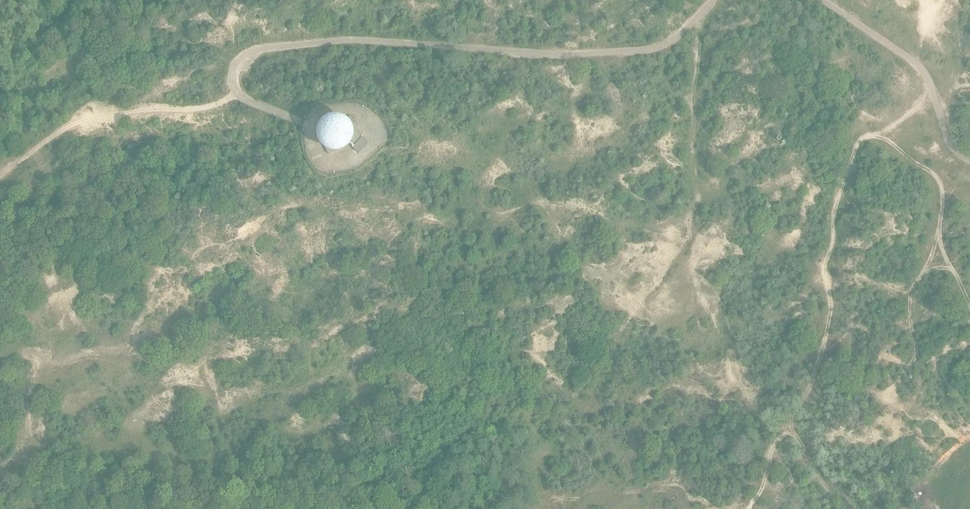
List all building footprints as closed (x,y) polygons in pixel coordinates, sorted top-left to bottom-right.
[(350,117),(342,122),(347,126),(350,132),(351,138),(351,144),(355,146),(360,138),(363,140),(350,117)] [(351,138),(350,132),(347,126),(342,122),(336,120),(329,120),(323,122),(318,125),(315,131),(313,137),(313,143),(316,149),(320,154),(325,157),(331,158),(338,157),(343,154),(348,150),(351,144),(351,138)] [(363,140),(360,138),(355,146),(352,150),(358,154),(366,142),(363,140)]
